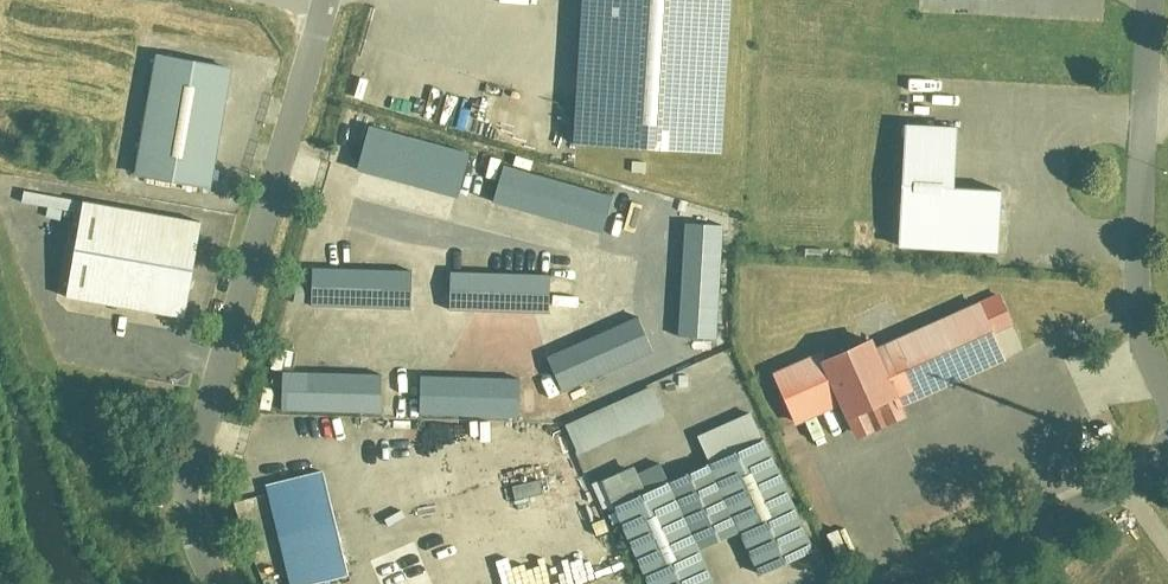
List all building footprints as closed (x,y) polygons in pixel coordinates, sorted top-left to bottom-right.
[(564,152),(712,163),(723,0),(574,0),(564,152)] [(231,69),(154,56),(132,178),(210,192),(231,69)] [(437,126),(454,130),(462,96),(445,93),(437,126)] [(349,171),(457,196),(468,150),(360,125),(349,171)] [(950,132),(900,128),(895,254),(994,258),(996,196),(946,194),(950,132)] [(625,198),(492,163),(482,200),(606,233),(613,206),(622,208),(625,198)] [(203,225),(77,202),(59,300),(185,323),(203,225)] [(677,223),(676,336),(719,337),(721,223),(677,223)] [(414,307),(414,268),(304,267),(304,306),(414,307)] [(444,271),(443,310),(549,311),(549,272),(444,271)] [(999,336),(973,277),(822,343),(817,332),(763,355),(784,403),(839,379),(855,416),(894,399),(888,385),(999,336)] [(541,356),(557,393),(655,351),(639,314),(541,356)] [(275,371),(275,410),(384,411),(384,372),(275,371)] [(533,394),(521,394),(521,377),(414,376),(413,414),(532,416),(533,394)] [(573,452),(664,416),(651,385),(561,421),(573,452)] [(612,504),(647,583),(711,583),(697,552),(738,534),(760,583),(814,561),(761,440),(612,504)] [(268,486),(292,583),(329,583),(352,578),(326,472),(268,486)]
